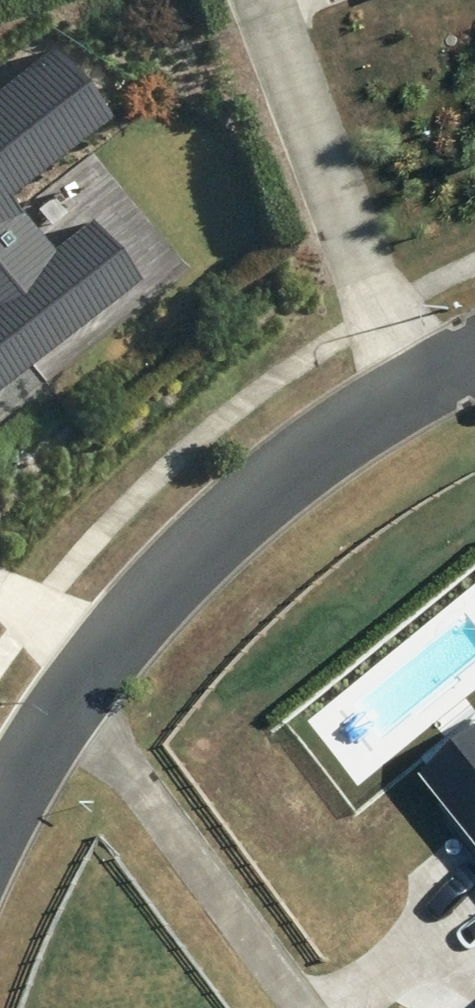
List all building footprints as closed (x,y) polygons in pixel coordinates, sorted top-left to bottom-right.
[(105,118),(45,42),(0,77),(0,402),(150,284),(87,204),(48,234),(13,190),(105,118)] [(457,758),(474,780),(474,744),(457,758)]
